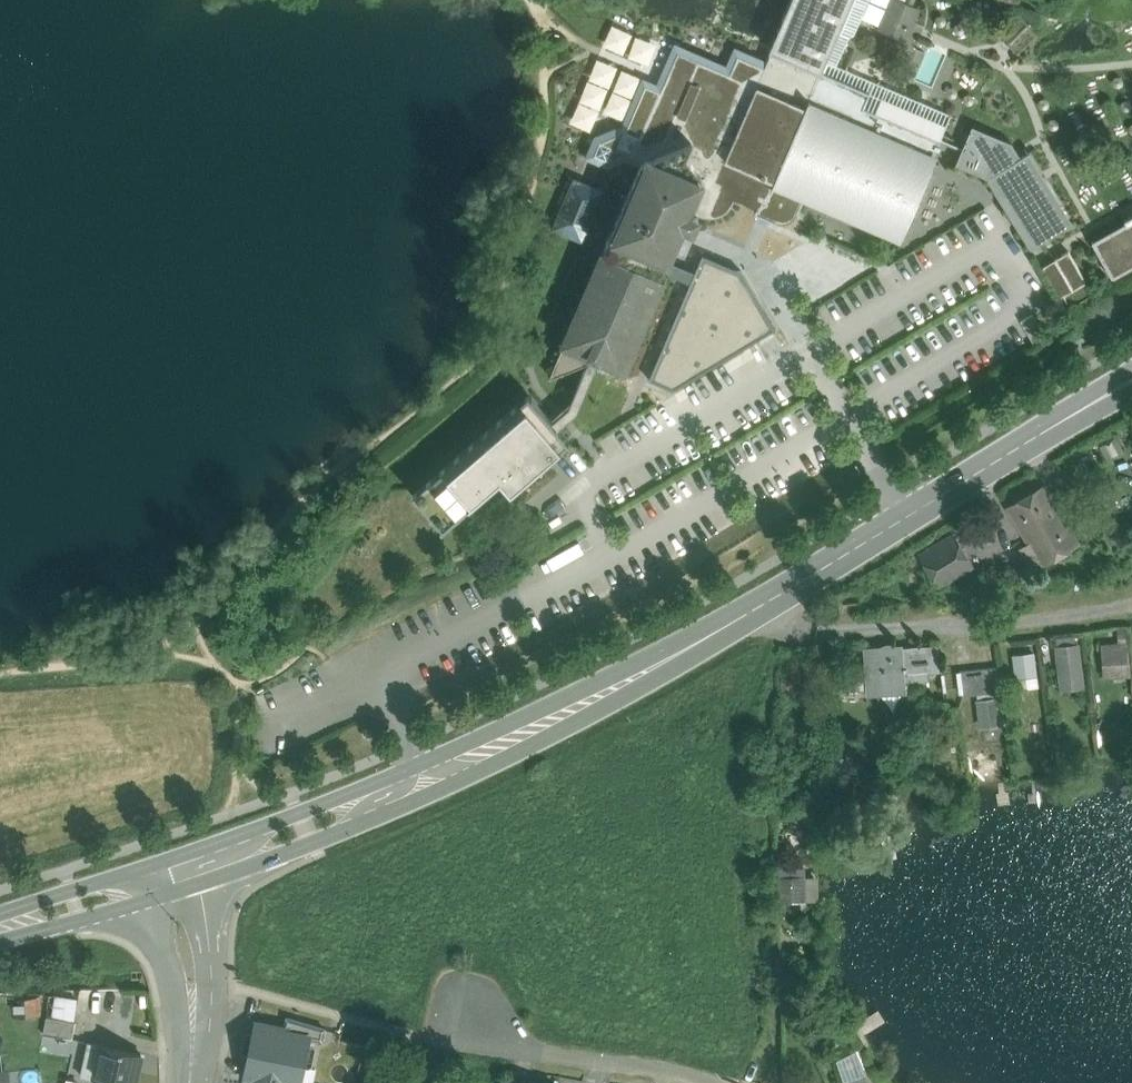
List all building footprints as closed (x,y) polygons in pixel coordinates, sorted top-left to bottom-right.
[(770,50),(772,51),(821,72),(826,61),(852,0),(791,0),(770,50)] [(826,61),(836,66),(849,36),(854,34),(869,0),(852,0),(826,61)] [(895,0),(894,0),(882,28),(905,37),(916,9),(895,0)] [(1041,34),(1021,13),(999,34),(1019,55),(1041,34)] [(821,72),(772,51),(765,67),(757,85),(731,73),(678,51),(643,132),(632,156),(642,161),(604,248),(550,376),(589,360),(592,354),(601,358),(625,369),(687,224),(693,227),(699,214),(705,216),(711,216),(718,215),(725,213),(729,209),(732,205),(735,200),(756,209),(755,213),(775,222),(781,223),(786,223),(791,221),(796,217),(805,196),(900,237),(934,158),(933,157),(940,141),(940,140),(864,107),(870,93),(821,72)] [(765,67),(739,56),(731,73),(757,85),(765,67)] [(836,66),(826,61),(821,72),(870,93),(864,107),(940,140),(951,115),(836,66)] [(605,131),(595,135),(586,157),(607,166),(598,186),(574,176),(552,228),(584,242),(613,173),(642,161),(632,156),(643,132),(624,124),(605,131)] [(1012,142),(972,125),(956,163),(988,177),(1000,196),(1032,247),(1059,230),(1017,161),(1030,153),(1031,152),(1031,151),(1021,157),(1012,142)] [(1017,161),(1059,230),(1072,222),(1030,153),(1017,161)] [(1112,277),(1131,266),(1131,216),(1125,220),(1126,223),(1092,242),(1112,277)] [(1087,282),(1069,251),(1042,267),(1060,298),(1064,295),(1087,282)] [(1094,294),(1087,282),(1064,295),(1071,307),(1094,294)] [(569,407),(552,421),(559,428),(577,413),(601,358),(592,354),(589,360),(569,407)] [(441,527),(443,529),(501,480),(512,492),(516,488),(569,441),(559,428),(552,421),(529,394),(414,493),(426,508),(442,526),(441,527)] [(1044,485),(1007,506),(1042,565),(1079,543),(1044,485)] [(954,533),(919,555),(938,586),(973,565),(954,533)] [(1054,641),(1057,688),(1083,686),(1081,639),(1054,641)] [(1127,640),(1102,642),(1105,676),(1130,674),(1127,640)] [(902,647),(865,650),(866,678),(867,678),(868,693),(905,690),(903,670),(907,669),(906,667),(903,667),(902,647)] [(1035,651),(1013,654),(1016,688),(1038,686),(1035,651)] [(997,666),(985,667),(987,692),(1000,690),(997,666)] [(985,667),(972,669),(975,693),(987,692),(985,667)] [(972,669),(959,670),(962,695),(975,693),(972,669)] [(1003,696),(977,699),(981,726),(1006,722),(1003,696)] [(780,877),(780,902),(807,901),(806,876),(780,877)] [(55,995),(52,1014),(74,1017),(77,998),(55,995)] [(78,1021),(50,1016),(47,1033),(75,1038),(78,1021)] [(325,1029),(287,1017),(284,1030),(284,1032),(309,1038),(323,1040),(325,1029)] [(284,1032),(284,1030),(257,1025),(246,1075),(286,1082),(300,1082),(309,1038),(284,1032)] [(104,1045),(96,1080),(111,1082),(136,1082),(142,1054),(104,1045)] [(7,1068),(0,1070),(0,1082),(10,1082),(7,1068)] [(865,1074),(841,1082),(868,1082),(865,1074)]
